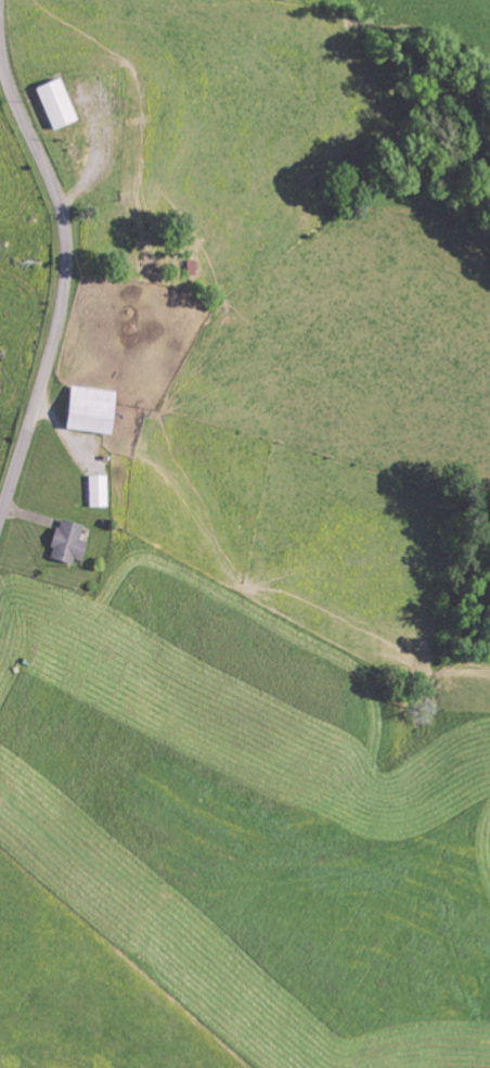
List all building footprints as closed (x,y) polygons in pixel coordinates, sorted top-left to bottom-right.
[(112,392),(68,388),(64,430),(108,434),(112,392)] [(81,525),(56,520),(48,558),(79,565),(84,542),(78,541),(81,525)]
